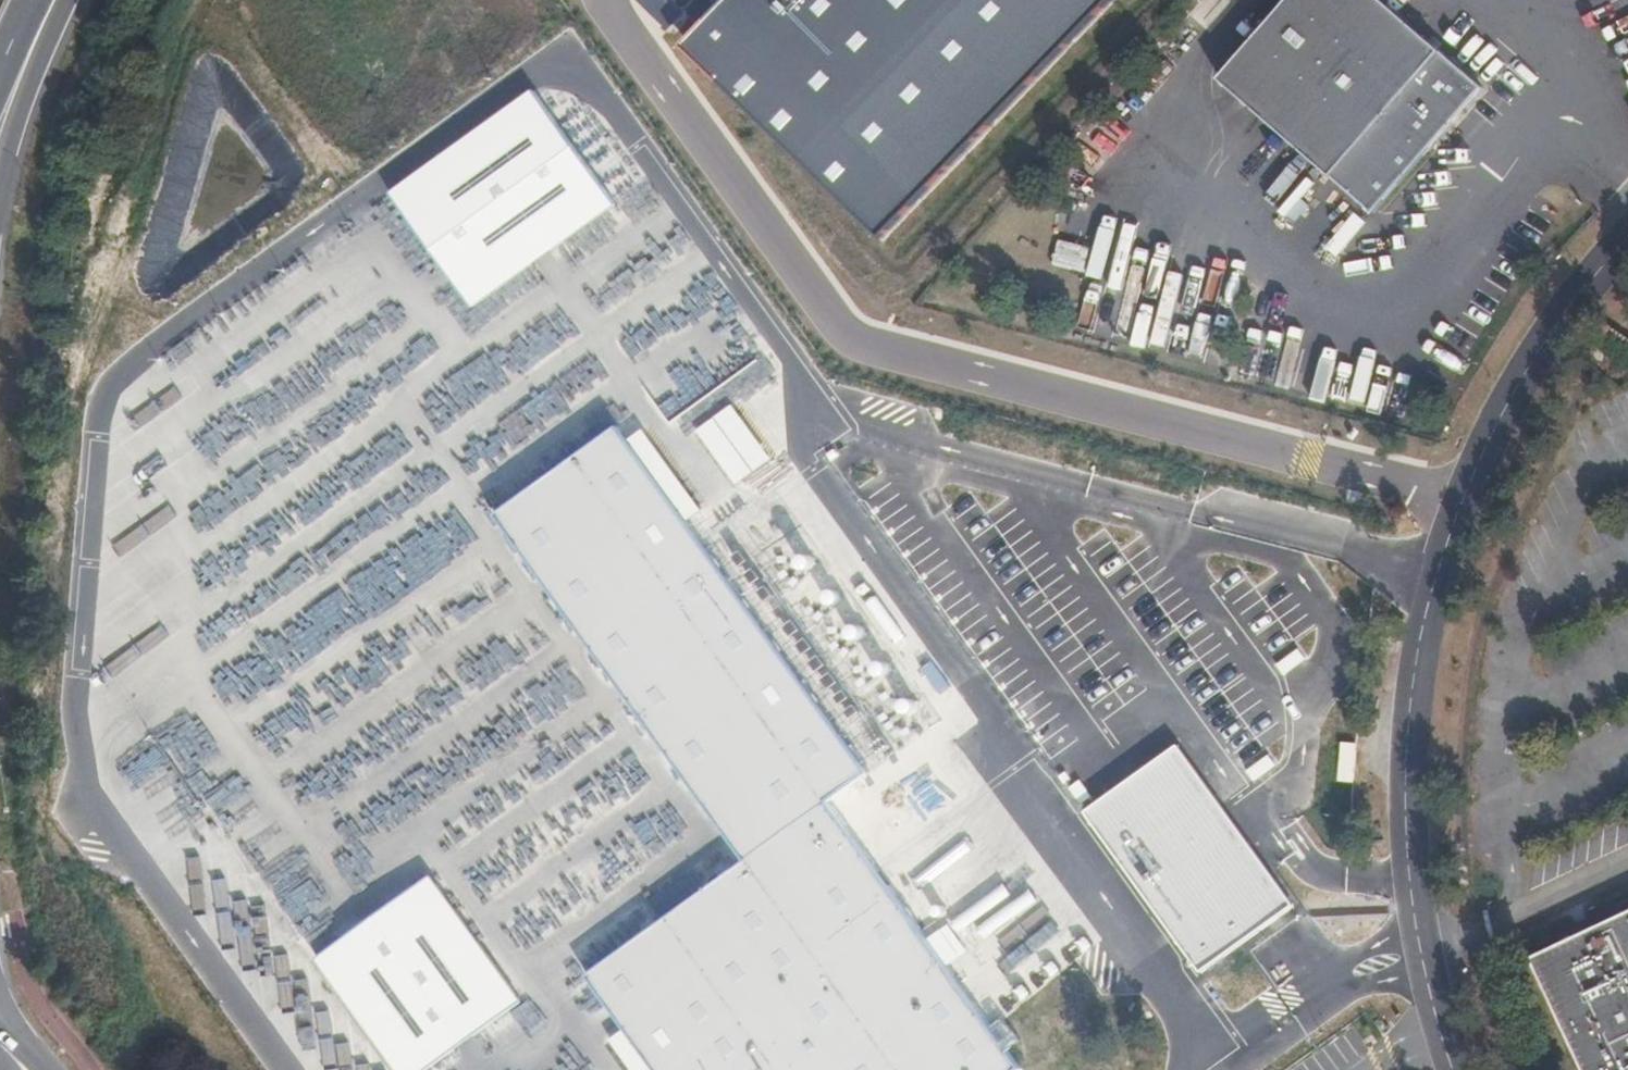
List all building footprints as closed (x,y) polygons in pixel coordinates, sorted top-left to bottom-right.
[(687,52),(882,240),(1115,0),(737,0),(687,52)] [(1487,89),(1381,0),(1293,0),(1222,83),(1376,216),(1487,89)] [(393,194),(475,304),(619,204),(538,95),(393,194)] [(1622,337),(1611,354),(1627,365),(1627,340),(1622,337)] [(1022,1069),(829,801),(870,773),(699,536),(620,428),(499,515),(749,861),(590,976),(658,1069),(1020,1069),(1022,1069)] [(1086,811),(1202,970),(1294,904),(1177,744),(1086,811)] [(522,1003),(433,876),(319,957),(400,1069),(430,1069),(522,1003)] [(1534,959),(1586,1069),(1627,1069),(1627,916),(1534,959)]
